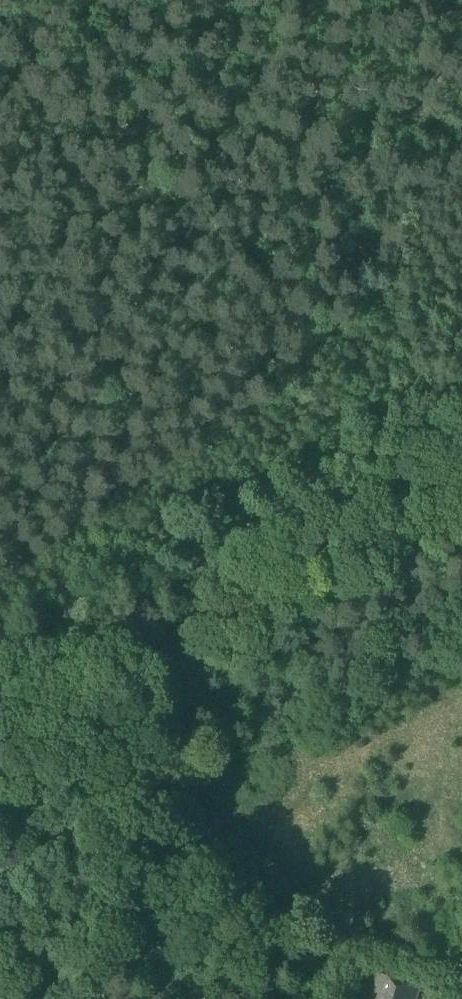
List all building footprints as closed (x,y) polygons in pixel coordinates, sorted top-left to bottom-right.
[(419,987),(376,975),(369,998),(416,998),(419,987)]
